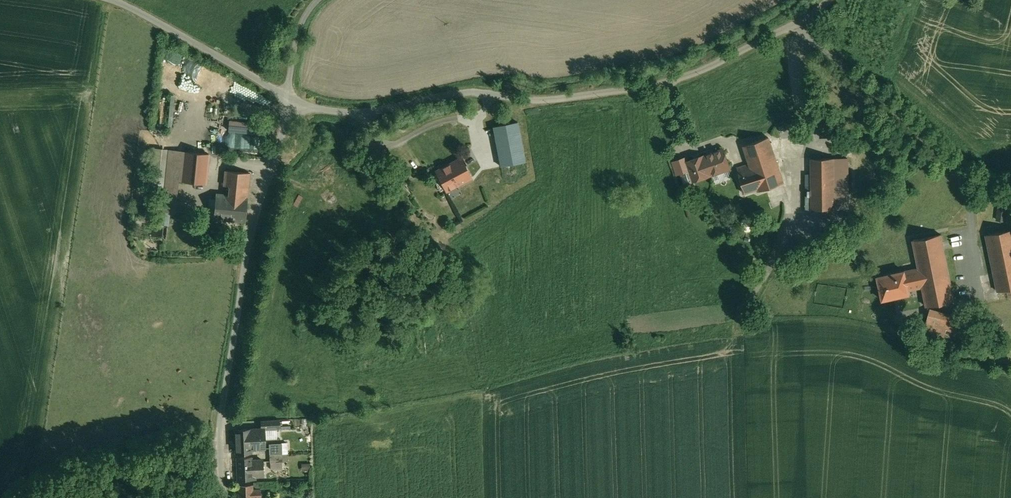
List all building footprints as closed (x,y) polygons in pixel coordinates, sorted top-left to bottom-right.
[(170,50),(166,69),(172,70),(176,52),(170,50)] [(179,72),(177,82),(187,83),(189,74),(179,72)] [(266,126),(231,122),(230,132),(265,135),(266,126)] [(526,163),(519,122),(494,127),(501,167),(526,163)] [(796,123),(787,124),(789,138),(798,137),(796,123)] [(787,124),(779,125),(781,139),(789,138),(787,124)] [(769,137),(743,145),(749,163),(732,169),(734,176),(737,175),(744,193),(758,188),(759,191),(784,183),(769,137)] [(169,149),(166,178),(178,180),(182,180),(185,150),(169,149)] [(209,153),(185,150),(182,180),(206,183),(209,153)] [(703,155),(687,161),(694,181),(710,175),(709,171),(727,165),(723,152),(704,158),(703,155)] [(842,158),(811,158),(812,208),(843,208),(842,158)] [(432,177),(442,194),(472,178),(462,160),(432,177)] [(250,172),(225,170),(223,185),(229,186),(228,195),(247,197),(250,172)] [(178,180),(166,178),(164,199),(176,200),(178,180)] [(228,195),(216,194),(214,217),(245,221),(247,197),(228,195)] [(176,200),(164,199),(162,211),(174,213),(176,200)] [(1007,205),(999,204),(997,220),(1006,221),(1007,205)] [(986,235),(998,291),(1010,288),(1010,230),(986,235)] [(941,234),(913,240),(922,286),(926,306),(955,300),(941,234)] [(905,270),(878,276),(883,299),(909,293),(908,289),(922,286),(918,268),(905,271),(905,270)] [(964,317),(930,308),(928,314),(924,330),(958,339),(964,317)] [(258,429),(236,430),(237,453),(251,452),(251,448),(261,448),(261,442),(260,442),(260,441),(259,441),(258,429)] [(282,453),(269,454),(270,462),(283,461),(282,453)] [(252,456),(237,457),(238,480),(255,479),(255,475),(263,475),(263,460),(252,460),(252,456)] [(252,484),(238,485),(239,497),(263,497),(262,497),(261,497),(261,489),(252,489),(252,484)]
